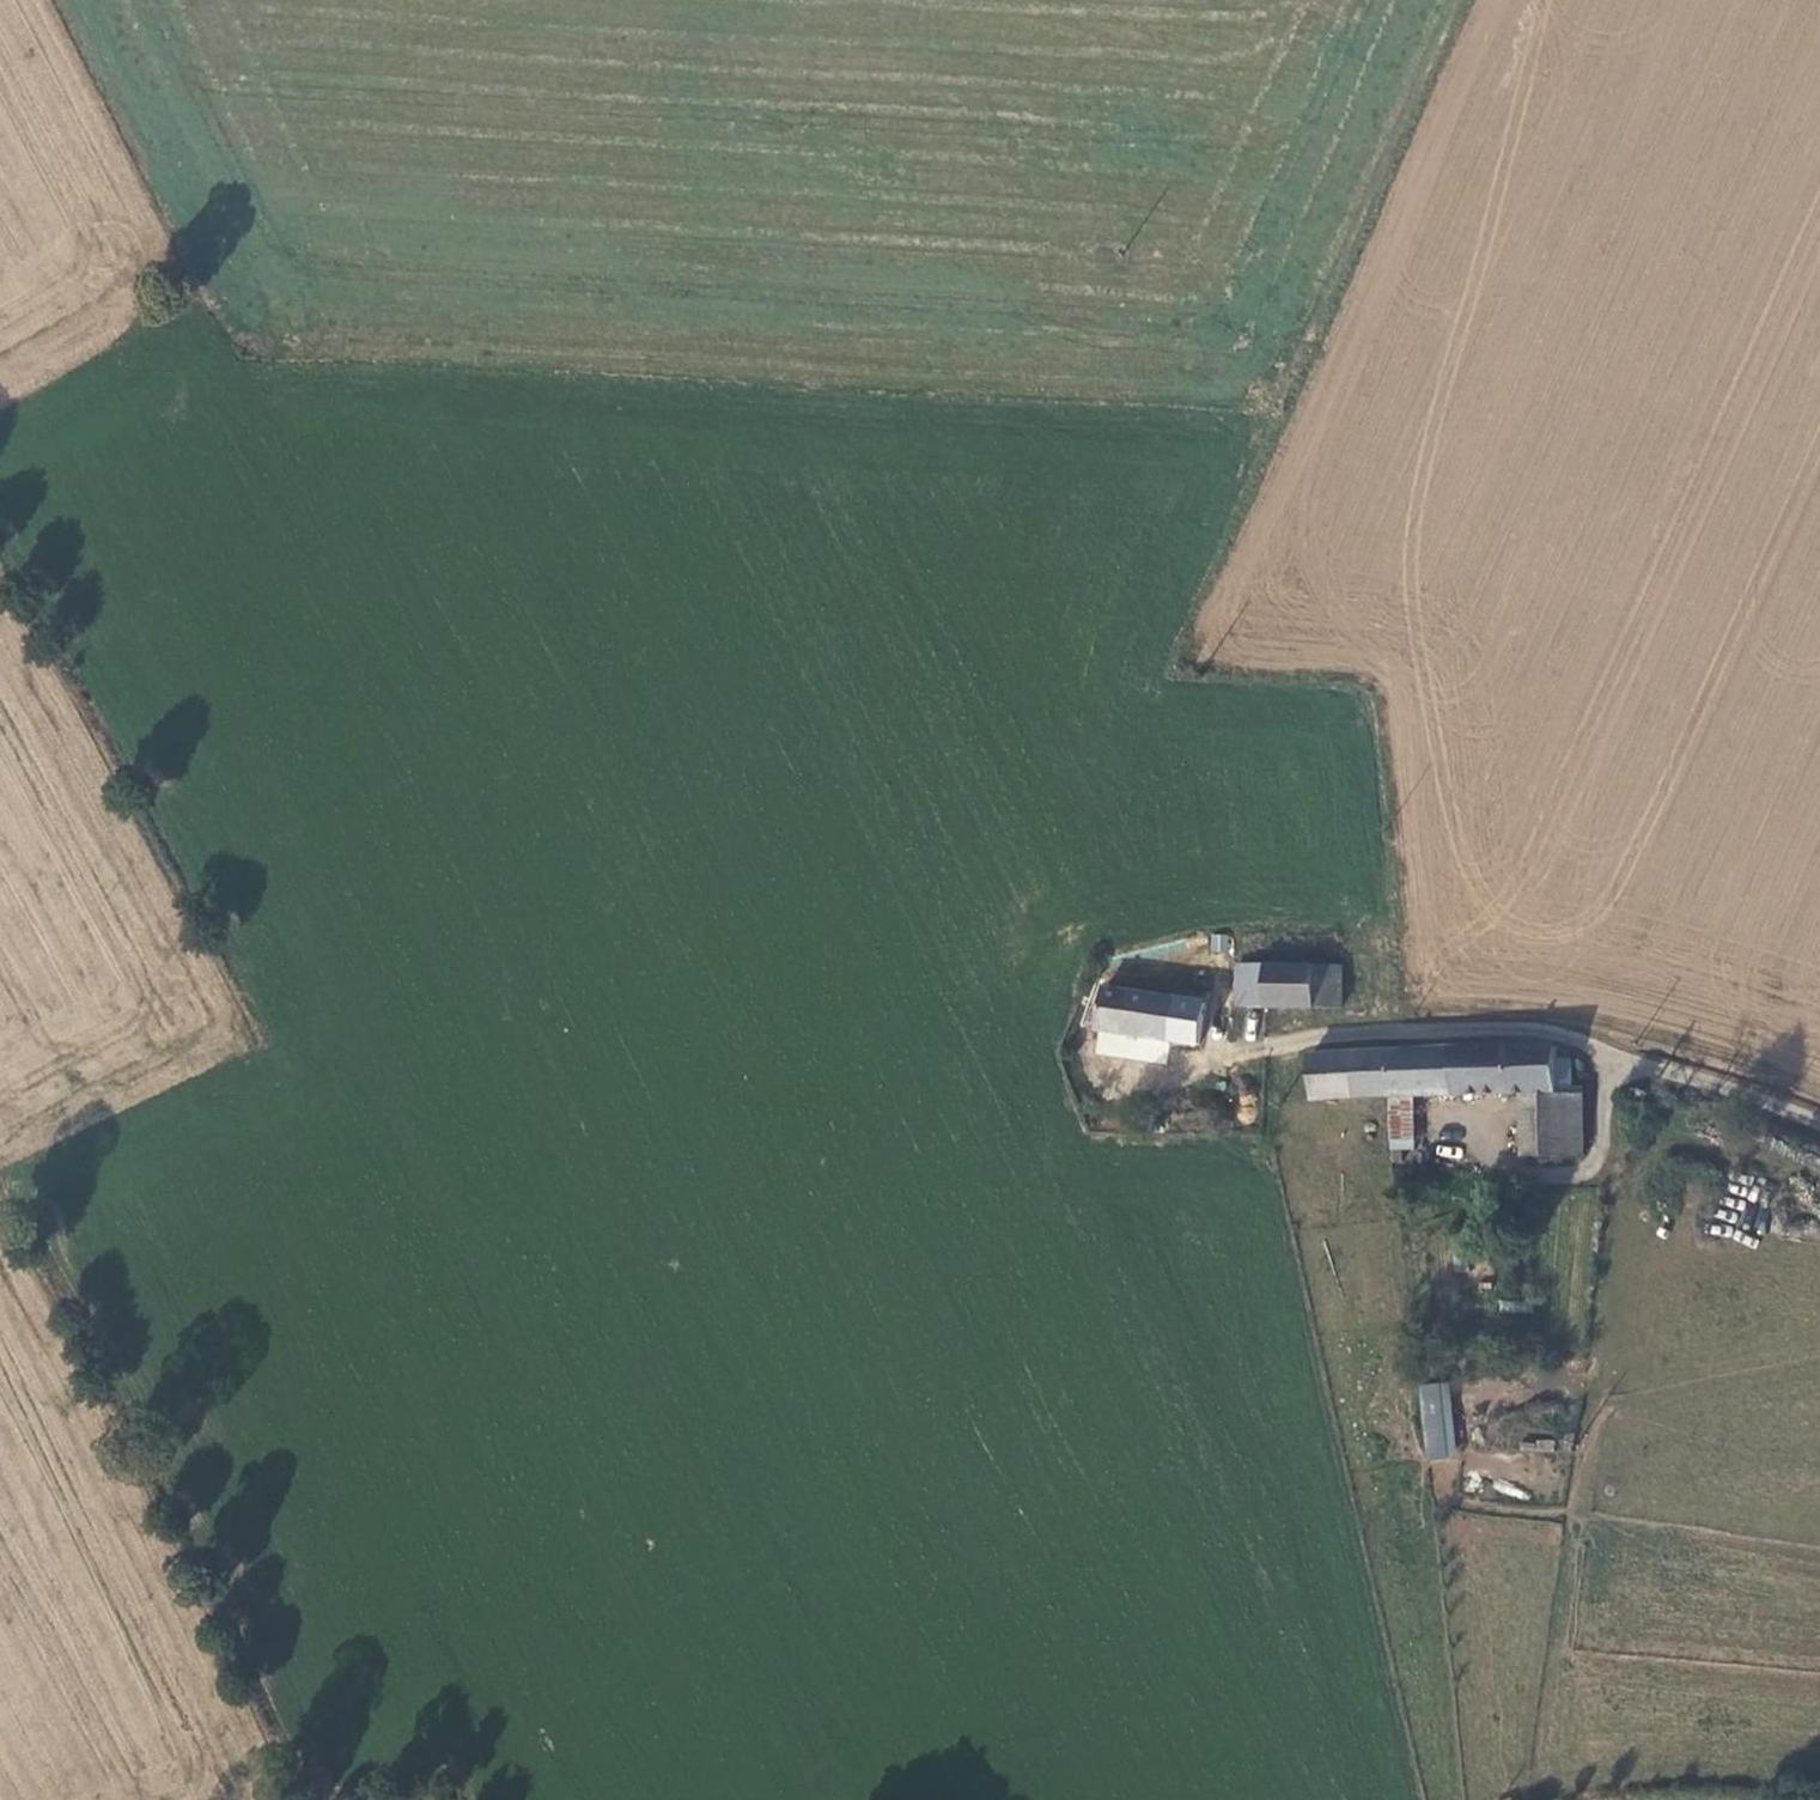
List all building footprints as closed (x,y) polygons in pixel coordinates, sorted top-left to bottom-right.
[(1344,1014),(1346,970),(1245,967),(1245,1011),(1344,1014)] [(1167,1044),(1168,1041),(1184,1044),(1190,1000),(1106,984),(1100,1032),(1167,1044)] [(1556,1088),(1569,1088),(1570,1068),(1571,1058),(1555,1057),(1556,1043),(1385,1049),(1388,1101),(1412,1101),(1524,1099),(1556,1099),(1556,1088)] [(1312,1102),(1388,1101),(1385,1049),(1312,1054),(1312,1102)] [(1524,1162),(1583,1162),(1580,1088),(1569,1088),(1556,1088),(1556,1099),(1524,1099),(1524,1162)] [(1422,1150),(1412,1101),(1388,1101),(1396,1154),(1422,1150)] [(1438,1402),(1419,1405),(1429,1478),(1448,1476),(1438,1402)]
